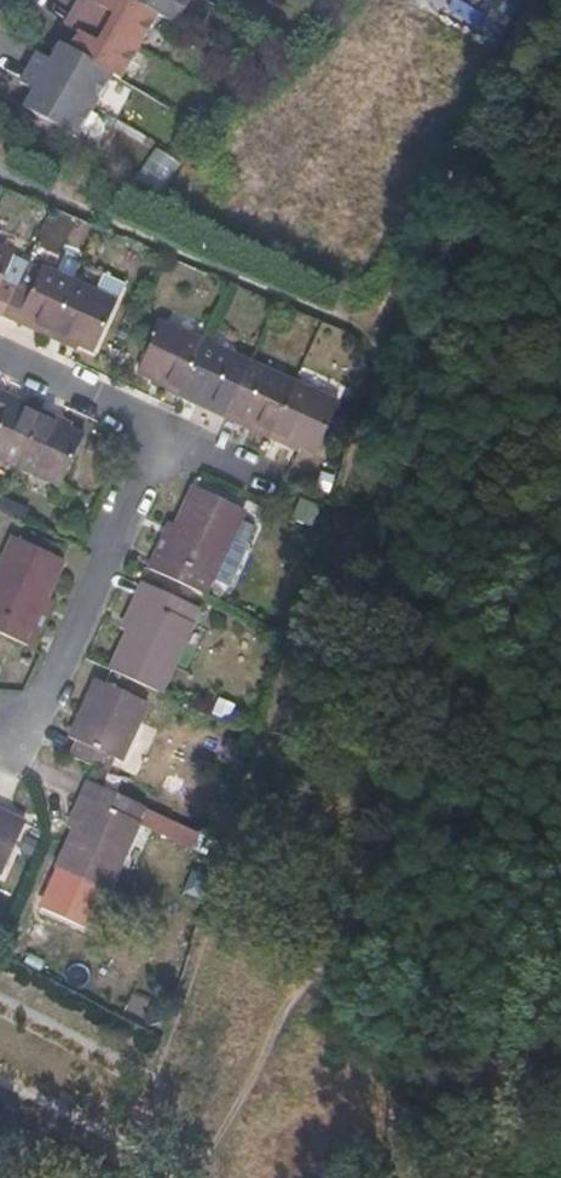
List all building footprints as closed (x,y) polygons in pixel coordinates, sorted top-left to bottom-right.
[(167,15),(140,0),(103,0),(102,2),(99,0),(83,0),(70,22),(85,31),(75,47),(122,75),(128,80),(167,15)] [(203,0),(140,0),(167,15),(186,27),(203,0)] [(81,140),(122,75),(75,47),(67,43),(56,59),(45,50),(24,81),(38,91),(28,108),(81,140)] [(0,252),(0,315),(21,324),(22,319),(52,333),(50,337),(67,345),(69,340),(96,352),(124,287),(101,276),(93,294),(44,272),(43,275),(11,261),(13,258),(0,252)] [(289,440),(317,453),(337,405),(163,324),(140,372),(166,385),(164,390),(180,397),(182,392),(213,407),(211,412),(240,425),(243,419),(275,434),(272,440),(286,446),(289,440)] [(63,487),(83,439),(58,428),(60,423),(42,414),(40,418),(10,406),(13,399),(0,394),(0,459),(63,487)] [(164,558),(156,554),(151,568),(206,594),(243,512),(195,490),(164,558)] [(36,648),(42,632),(35,629),(64,561),(17,540),(0,577),(0,632),(36,648)] [(234,543),(216,585),(229,591),(247,549),(234,543)] [(199,609),(143,585),(138,598),(144,601),(113,670),(162,692),(199,609)] [(83,742),(77,756),(111,772),(117,758),(123,760),(149,704),(100,682),(75,738),(83,742)] [(148,808),(92,781),(83,797),(93,802),(62,868),(110,891),(148,808)] [(6,873),(27,825),(0,812),(0,870),(6,873)]
